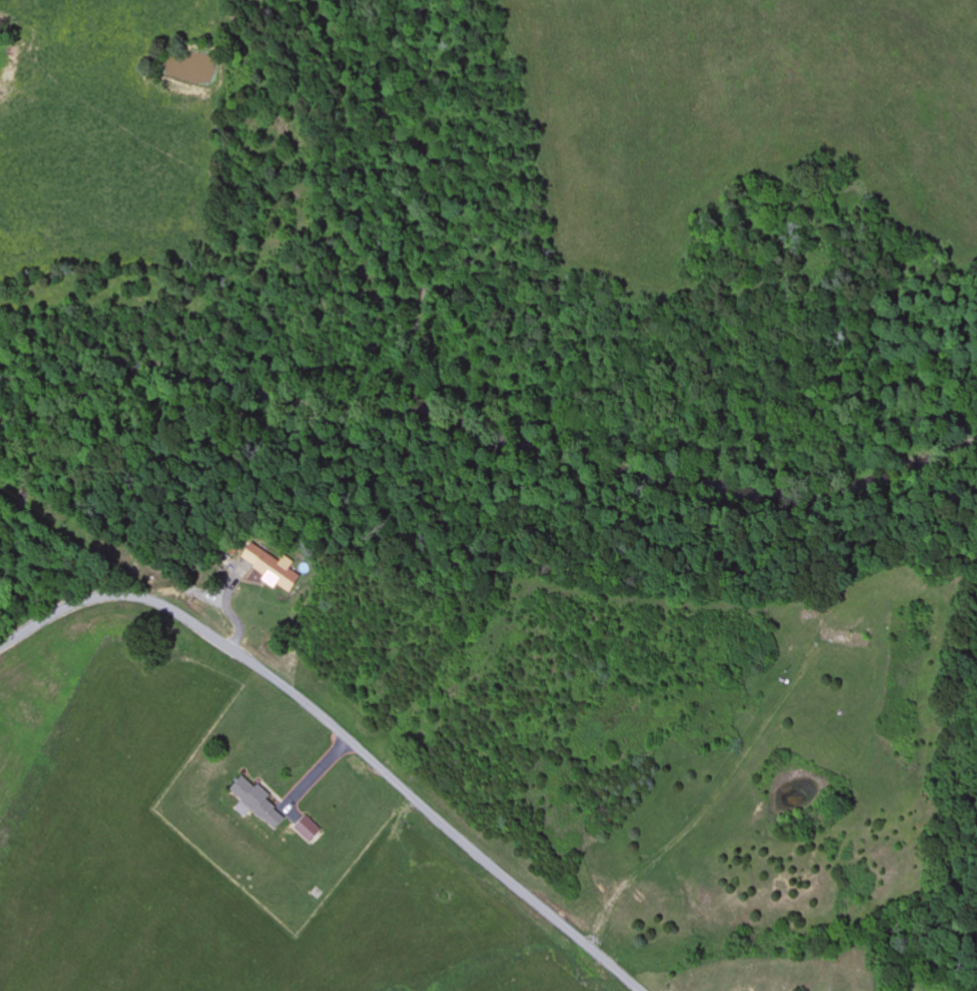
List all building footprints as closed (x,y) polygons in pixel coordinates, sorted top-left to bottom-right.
[(298,577),(244,543),(234,559),(287,594),(298,577)] [(283,818),(238,775),(224,790),(269,833),(283,818)]
